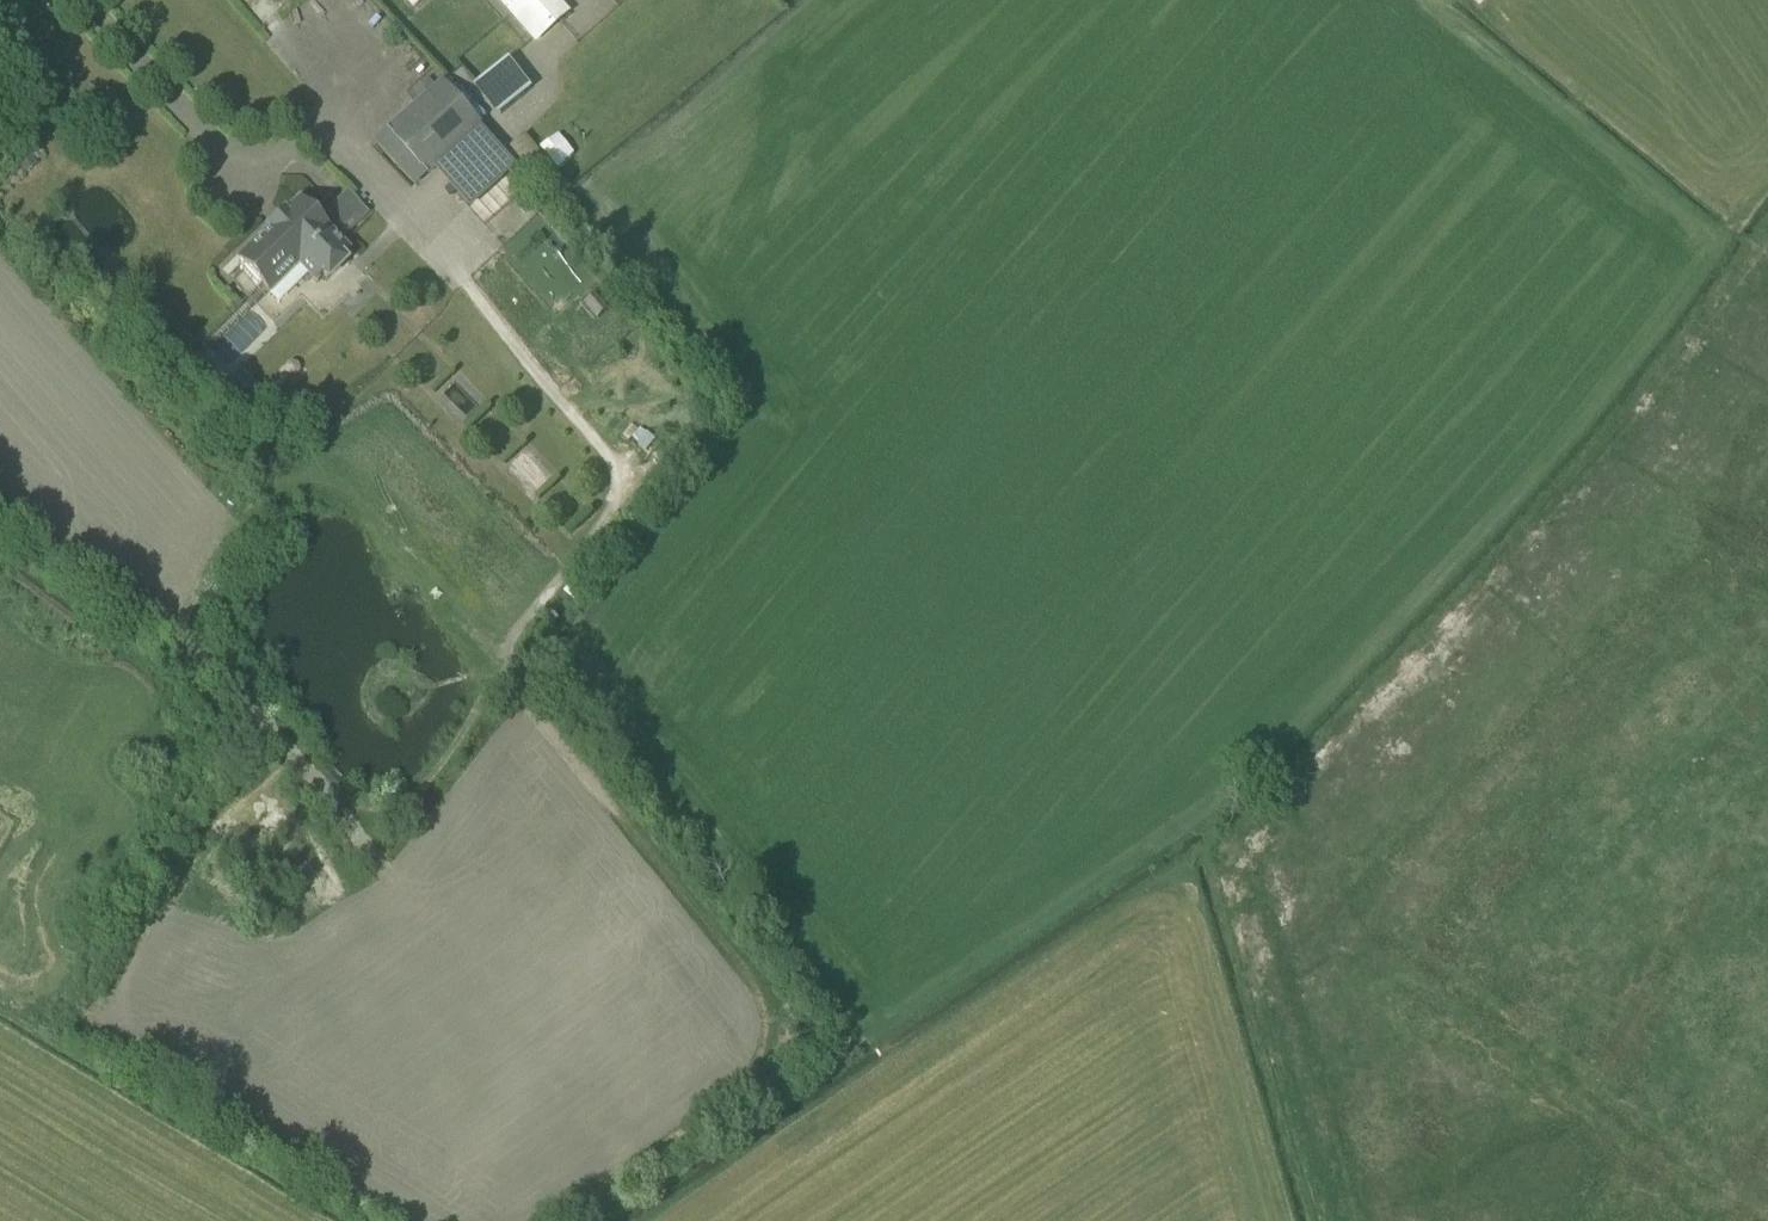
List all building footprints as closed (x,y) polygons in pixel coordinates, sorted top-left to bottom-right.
[(412,10),(423,0),(403,0),(412,10)] [(535,44),(570,15),(557,0),(497,0),(535,44)] [(498,112),(534,94),(518,60),(482,77),(498,112)] [(387,130),(374,142),(414,187),(437,167),(458,192),(471,207),(518,166),(442,80),(386,129),(387,130)] [(24,173),(35,164),(27,155),(16,163),(24,173)] [(548,162),(533,175),(555,199),(570,186),(548,162)] [(330,208),(348,229),(370,210),(351,189),(330,208)] [(243,270),(241,272),(266,299),(296,270),(313,287),(348,253),(300,203),(286,217),(282,214),(265,230),(269,233),(237,264),(243,270)] [(526,207),(519,214),(525,219),(532,213),(526,207)] [(595,322),(605,313),(593,299),(582,308),(595,322)] [(248,312),(215,348),(230,362),(263,326),(248,312)] [(647,434),(637,446),(645,453),(655,441),(647,434)] [(550,615),(545,622),(551,627),(557,620),(550,615)]
